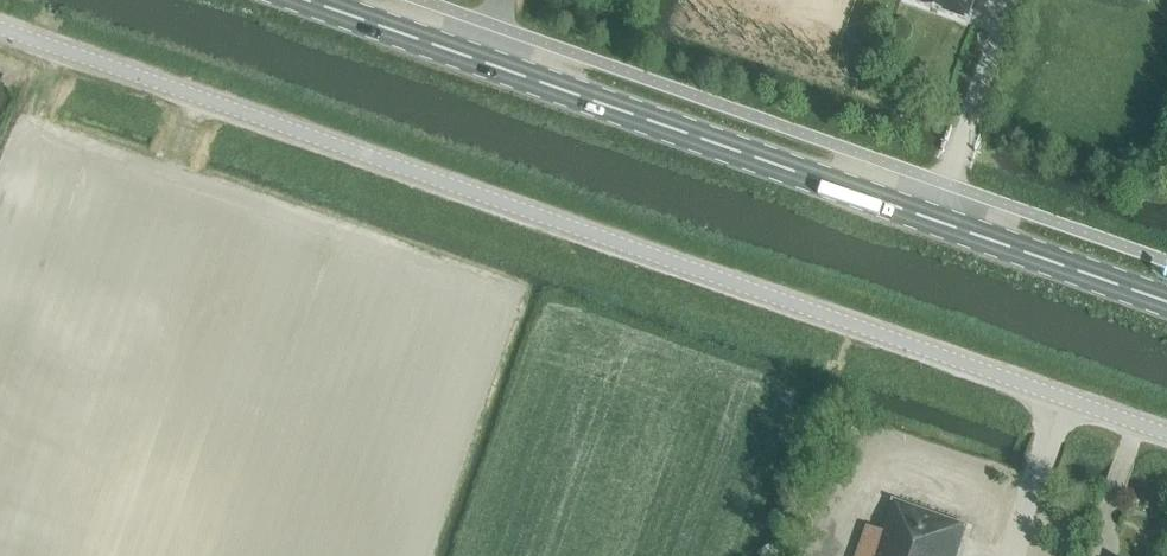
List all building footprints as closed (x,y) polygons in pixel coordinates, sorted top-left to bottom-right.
[(968,22),(976,0),(905,0),(968,22)] [(967,528),(894,503),(876,555),(958,555),(967,528)]
